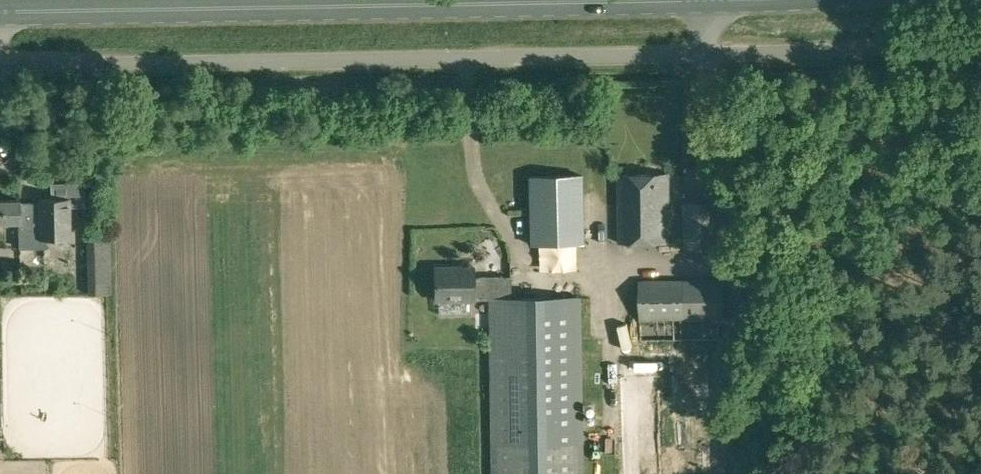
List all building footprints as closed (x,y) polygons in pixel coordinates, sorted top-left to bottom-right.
[(617,173),(619,241),(670,240),(668,171),(617,173)] [(528,175),(530,243),(582,242),(580,174),(528,175)] [(0,199),(0,221),(19,220),(20,245),(30,245),(46,244),(46,237),(70,236),(69,196),(37,196),(37,200),(29,201),(20,201),(20,198),(0,199)] [(682,201),(683,248),(717,248),(716,201),(682,201)] [(86,229),(87,292),(111,291),(110,228),(86,229)] [(436,265),(436,298),(473,298),(473,296),(489,296),(488,276),(473,276),(473,264),(436,265)] [(488,298),(491,444),(492,473),(583,473),(582,442),(579,296),(510,297),(510,275),(488,276),(489,296),(489,298),(488,298)] [(640,278),(640,338),(718,338),(719,316),(724,316),(723,277),(640,278)] [(687,418),(689,436),(698,435),(697,418),(687,418)] [(708,473),(723,473),(721,441),(706,442),(708,473)]
